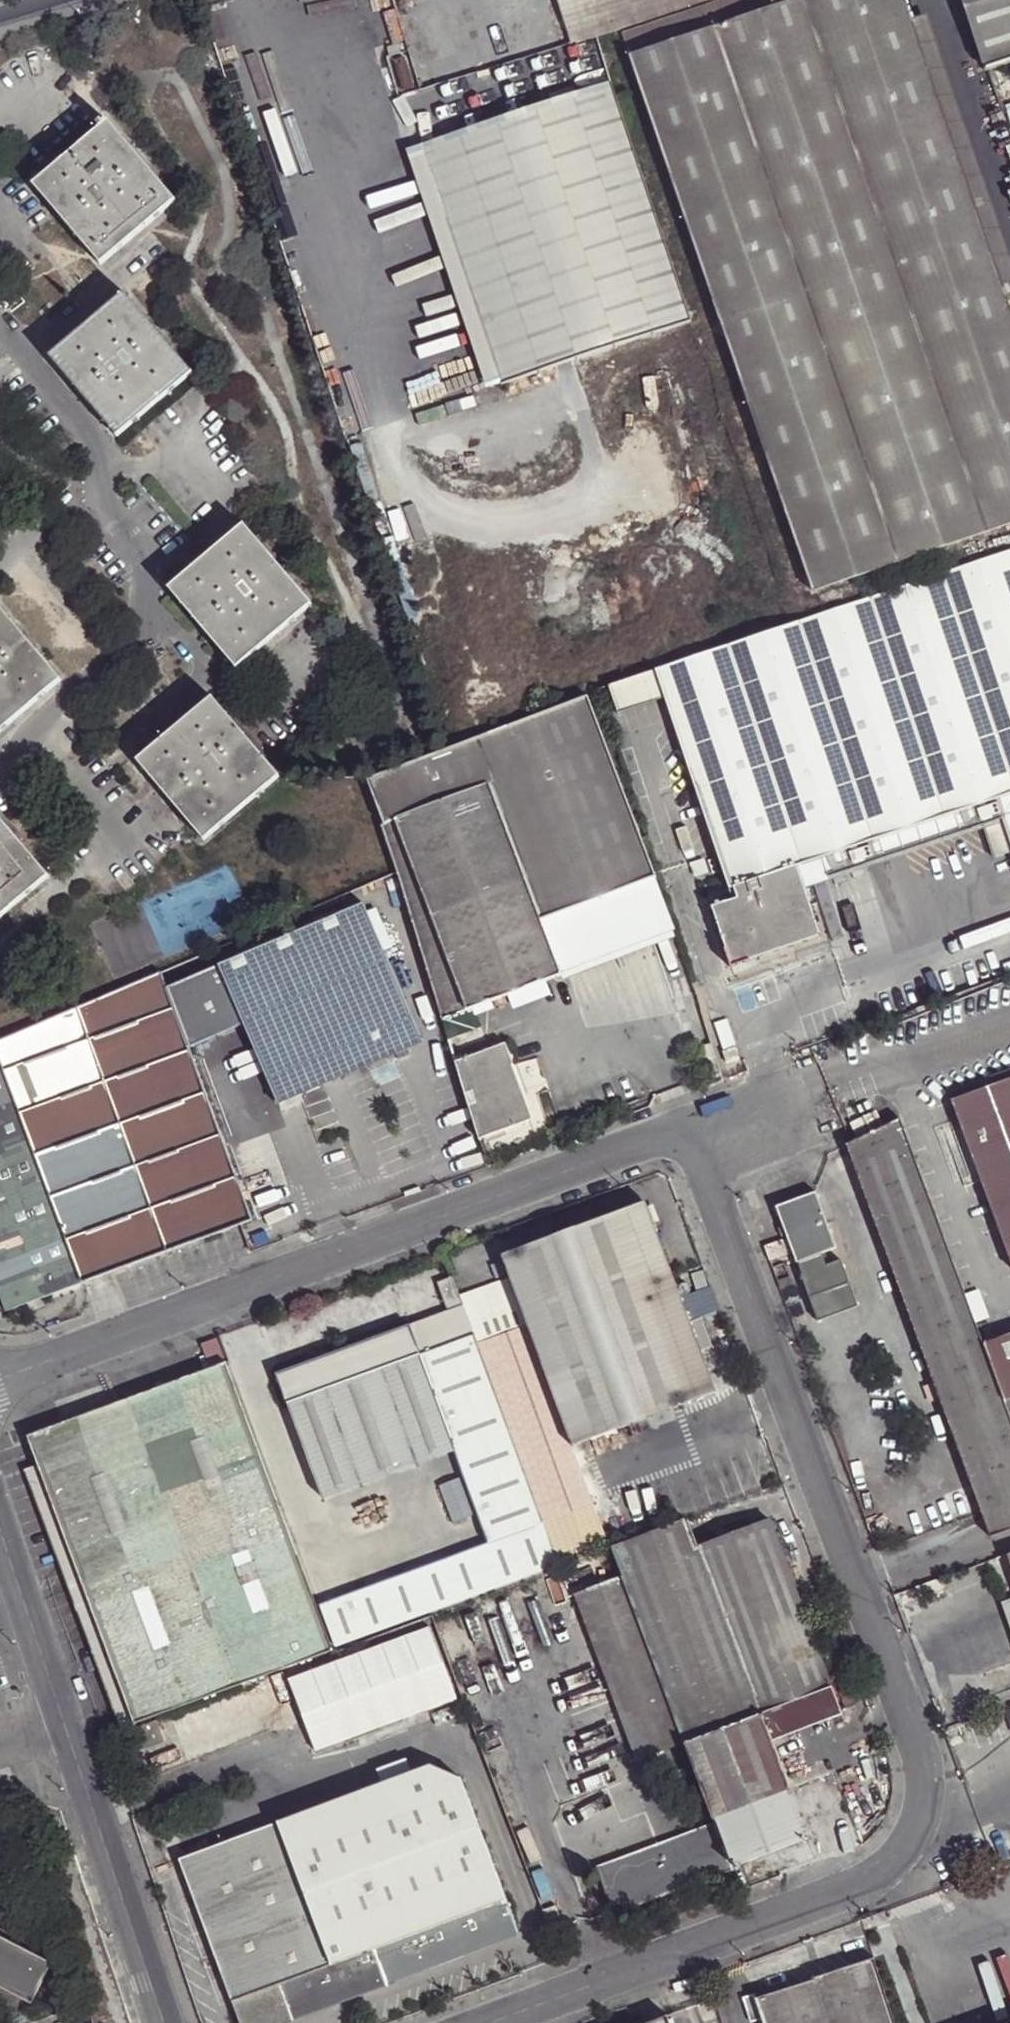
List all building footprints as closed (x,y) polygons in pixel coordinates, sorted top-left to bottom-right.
[(572,41),(595,33),(704,0),(559,0),(572,41)] [(1009,524),(1009,306),(912,23),(904,0),(773,0),(777,12),(635,56),(815,591),(1009,524)] [(986,74),(1009,65),(1009,0),(962,0),(986,74)] [(1009,306),(1009,247),(930,17),(912,23),(1009,306)] [(501,387),(693,322),(612,81),(578,93),(576,86),(548,95),(551,102),(419,145),(501,387)] [(173,200),(106,121),(101,125),(32,184),(98,263),(173,200)] [(486,392),(501,387),(419,145),(403,151),(486,392)] [(114,435),(191,372),(123,293),(47,357),(114,435)] [(222,407),(235,423),(248,411),(235,395),(222,407)] [(166,588),(234,669),(310,605),(243,523),(166,588)] [(795,624),(659,670),(732,887),(735,886),(740,898),(711,907),(732,969),(819,939),(801,886),(797,875),(808,872),(806,863),(1009,793),(1009,551),(795,624)] [(59,680),(0,609),(0,730),(59,680)] [(146,758),(212,839),(288,775),(221,694),(146,758)] [(447,1040),(479,1029),(473,1011),(563,977),(561,974),(542,922),(657,879),(589,700),(370,783),(387,824),(380,826),(397,874),(447,1040)] [(806,863),(808,872),(797,875),(801,886),(1002,819),(1009,842),(1009,793),(806,863)] [(47,878),(0,821),(0,917),(47,878)] [(674,932),(657,879),(542,922),(561,974),(674,932)] [(364,905),(166,988),(187,1048),(242,1025),(277,1105),(422,1043),(384,953),(368,914),(364,905)] [(380,908),(368,914),(384,953),(397,948),(380,908)] [(160,973),(0,1041),(0,1293),(6,1309),(251,1221),(187,1048),(166,988),(160,973)] [(447,1040),(450,1054),(484,1043),(479,1029),(447,1040)] [(453,1062),(477,1139),(484,1136),(524,1122),(530,1120),(510,1068),(513,1066),(506,1044),(453,1062)] [(950,1100),(1009,1268),(1009,1079),(950,1100)] [(856,1136),(882,1124),(878,1114),(852,1125),(856,1136)] [(948,1425),(1005,1404),(985,1344),(981,1334),(900,1120),(883,1127),(857,1138),(843,1144),(948,1425)] [(524,1122),(484,1136),(491,1156),(531,1143),(524,1122)] [(883,1127),(882,1124),(856,1136),(857,1138),(883,1127)] [(762,1246),(767,1260),(791,1251),(816,1320),(855,1306),(838,1259),(824,1264),(820,1254),(834,1249),(813,1192),(774,1206),(786,1238),(762,1246)] [(522,1307),(529,1326),(530,1330),(537,1351),(546,1375),(551,1389),(572,1447),(714,1394),(645,1203),(503,1256),(522,1307)] [(471,1325),(453,1278),(439,1284),(448,1312),(279,1374),(325,1500),(457,1451),(491,1541),(323,1604),(340,1646),(559,1563),(478,1345),(471,1325)] [(776,1283),(779,1292),(792,1287),(789,1278),(776,1283)] [(471,1325),(478,1345),(529,1326),(522,1307),(471,1325)] [(985,1344),(1009,1335),(1009,1333),(1007,1325),(981,1334),(985,1344)] [(531,1353),(537,1351),(530,1330),(523,1332),(531,1353)] [(985,1344),(1005,1404),(1009,1402),(1009,1335),(985,1344)] [(336,1651),(219,1339),(205,1344),(213,1368),(29,1436),(40,1465),(136,1727),(248,1685),(273,1676),(336,1651)] [(540,1393),(551,1389),(546,1375),(534,1379),(540,1393)] [(1005,1404),(948,1425),(991,1541),(1009,1534),(1009,1402),(1005,1404)] [(28,1470),(127,1730),(136,1727),(40,1465),(28,1470)] [(741,1531),(696,1549),(758,1714),(768,1741),(840,1714),(763,1510),(737,1519),(741,1531)] [(558,1553),(607,1535),(598,1511),(549,1529),(558,1553)] [(696,1549),(687,1520),(612,1548),(621,1576),(685,1742),(758,1714),(696,1549)] [(685,1742),(621,1576),(574,1594),(637,1759),(685,1742)] [(821,1576),(817,1577),(829,1608),(833,1606),(821,1576)] [(829,1608),(817,1577),(814,1579),(825,1609),(829,1608)] [(430,1623),(290,1676),(318,1749),(458,1696),(430,1623)] [(758,1714),(685,1742),(716,1821),(789,1794),(768,1741),(758,1714)] [(142,1752),(167,1742),(160,1723),(135,1733),(142,1752)] [(431,1764),(295,1815),(360,1991),(518,1931),(462,1778),(431,1764)] [(124,1765),(117,1768),(124,1789),(131,1787),(124,1765)] [(8,1793),(0,1796),(0,1810),(13,1805),(8,1793)] [(295,1815),(179,1859),(239,2022),(270,2022),(360,1991),(295,1815)] [(732,1866),(716,1821),(596,1866),(613,1911),(732,1866)] [(518,1931),(360,1991),(362,1997),(521,1937),(518,1931)] [(33,2002),(53,1962),(0,1934),(0,1986),(33,2002)] [(874,1954),(815,1974),(816,1978),(758,1997),(756,1992),(744,1996),(752,2022),(764,2018),(766,2022),(897,2022),(874,1954)] [(270,2022),(292,2022),(362,1997),(360,1991),(270,2022)] [(667,2014),(643,2022),(670,2022),(667,2014)]
